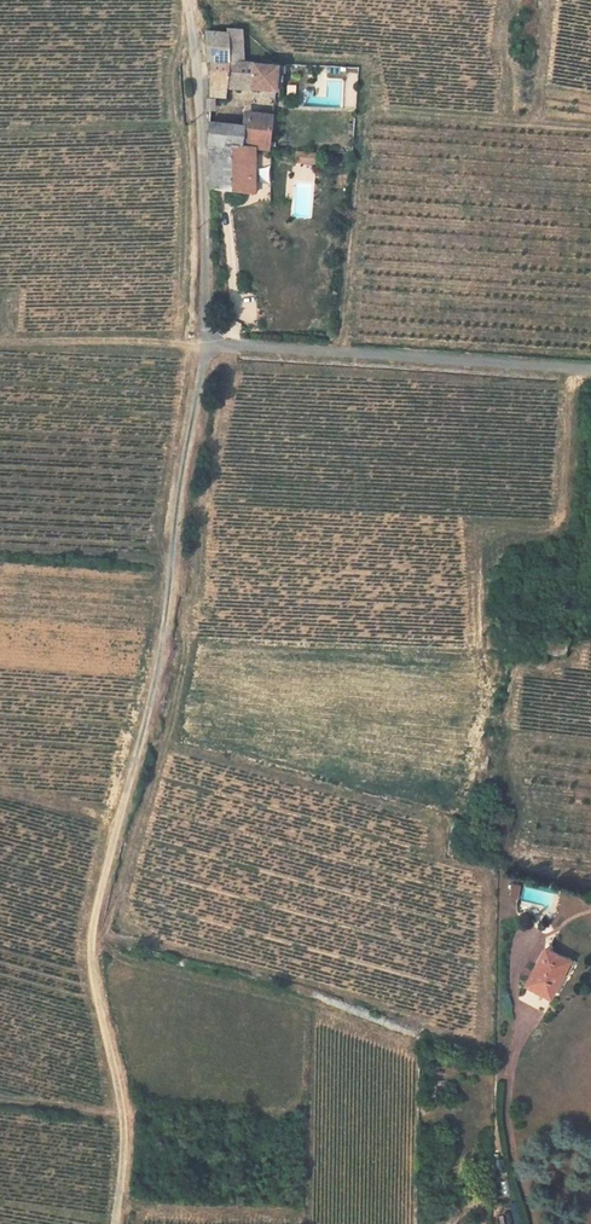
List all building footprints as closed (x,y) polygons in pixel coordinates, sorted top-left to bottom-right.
[(209,66),(209,105),(225,106),(226,93),(258,95),(273,96),(276,71),(245,67),(227,66),(227,58),(246,59),(247,32),(229,31),(229,36),(206,34),(205,66),(209,66)] [(245,67),(246,59),(227,58),(227,66),(245,67)] [(276,71),(273,96),(277,96),(277,91),(282,91),(283,71),(276,71)] [(239,133),(209,132),(209,152),(212,157),(208,198),(253,202),(254,153),(267,154),(269,134),(270,122),(239,121),(239,133)] [(301,160),(301,168),(312,169),(312,160),(301,160)] [(508,884),(508,899),(518,899),(518,884),(508,884)] [(553,954),(536,991),(560,1003),(577,966),(553,954)]
